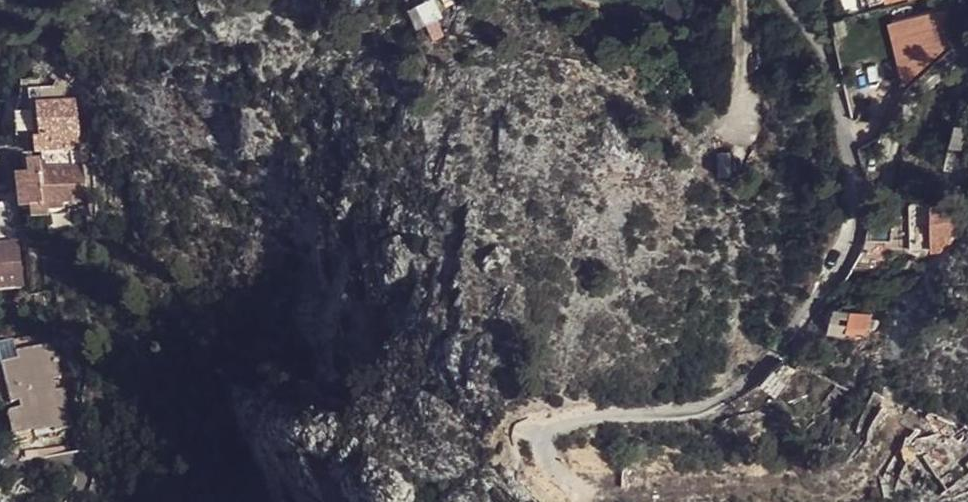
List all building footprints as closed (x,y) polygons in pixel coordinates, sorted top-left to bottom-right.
[(429,0),(417,0),(410,3),(419,25),(436,18),(429,0)] [(859,0),(844,0),(846,13),(860,9),(859,0)] [(891,25),(905,88),(954,43),(947,12),(891,25)] [(845,18),(835,21),(839,35),(849,33),(845,18)] [(967,121),(967,100),(961,99),(957,119),(967,121)] [(39,143),(73,138),(67,106),(34,111),(38,140),(39,143)] [(956,124),(950,147),(965,150),(967,139),(967,127),(956,124)] [(15,157),(11,130),(0,131),(0,160),(15,157)] [(39,143),(38,140),(28,142),(30,155),(63,149),(76,147),(73,138),(39,143)] [(85,162),(22,169),(23,181),(14,183),(18,219),(21,218),(43,216),(70,212),(70,206),(90,204),(85,162)] [(733,168),(719,168),(720,195),(733,194),(733,168)] [(951,241),(958,241),(958,207),(933,207),(933,240),(951,241)] [(43,216),(21,218),(23,230),(44,228),(43,216)] [(950,248),(951,241),(933,240),(933,254),(944,254),(950,248)] [(0,248),(0,273),(21,271),(19,246),(0,248)] [(0,273),(0,290),(23,287),(21,271),(0,273)] [(834,307),(822,323),(867,339),(873,323),(839,312),(834,307)] [(9,367),(16,394),(25,391),(28,401),(11,405),(17,427),(32,423),(33,427),(57,421),(58,423),(75,419),(65,381),(61,382),(58,371),(62,370),(51,324),(38,327),(42,345),(17,351),(18,356),(7,358),(9,367)] [(38,327),(13,334),(17,351),(42,345),(38,327)] [(763,387),(780,401),(798,377),(782,364),(765,385),(763,387)] [(9,367),(0,369),(0,381),(4,396),(16,394),(9,367)] [(948,496),(967,482),(967,458),(963,451),(946,463),(939,453),(925,462),(948,496)]
